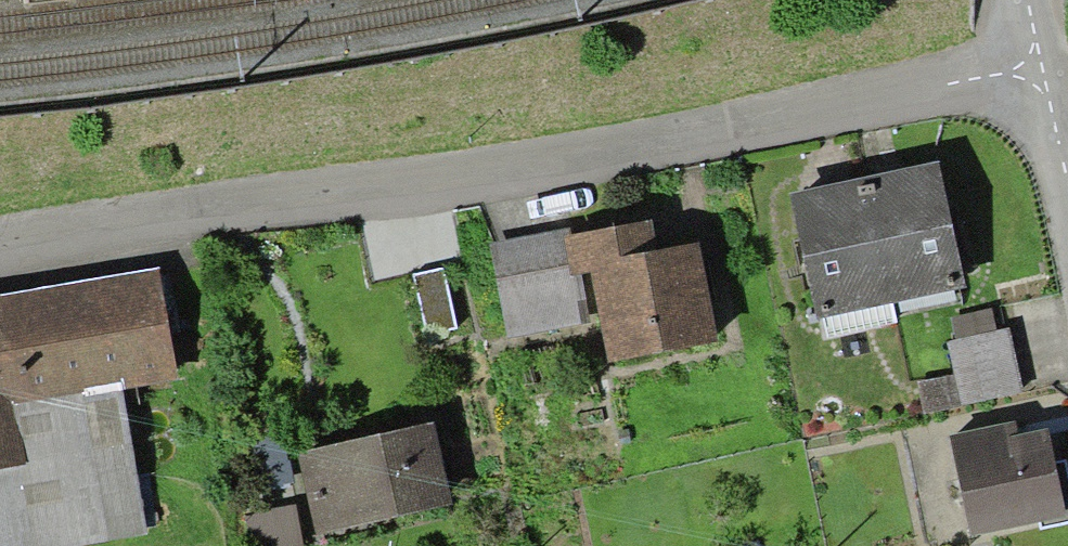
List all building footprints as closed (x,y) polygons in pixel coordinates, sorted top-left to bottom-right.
[(939,160),(865,176),(893,303),(967,287),(939,160)] [(818,319),(893,303),(865,176),(790,192),(818,319)] [(571,233),(563,235),(571,274),(591,271),(601,321),(608,361),(719,340),(700,241),(659,249),(653,218),(571,233)] [(570,228),(490,243),(508,338),(601,321),(591,271),(571,274),(563,235),(571,233),(570,228)] [(148,533),(123,388),(179,378),(159,265),(0,293),(0,545),(76,545),(148,533)] [(443,268),(413,275),(427,333),(456,327),(443,268)] [(957,339),(997,330),(992,309),(952,318),(957,339)] [(957,339),(948,341),(955,374),(962,406),(1024,392),(1010,327),(997,330),(957,339)] [(962,406),(955,374),(917,382),(924,414),(962,406)] [(949,433),(971,535),(1040,521),(1041,527),(1067,522),(1067,469),(1066,460),(1056,463),(1049,427),(1018,433),(1015,420),(949,433)] [(434,421),(297,452),(316,534),(453,503),(434,421)] [(245,513),(250,545),(303,545),(296,505),(245,513)]
